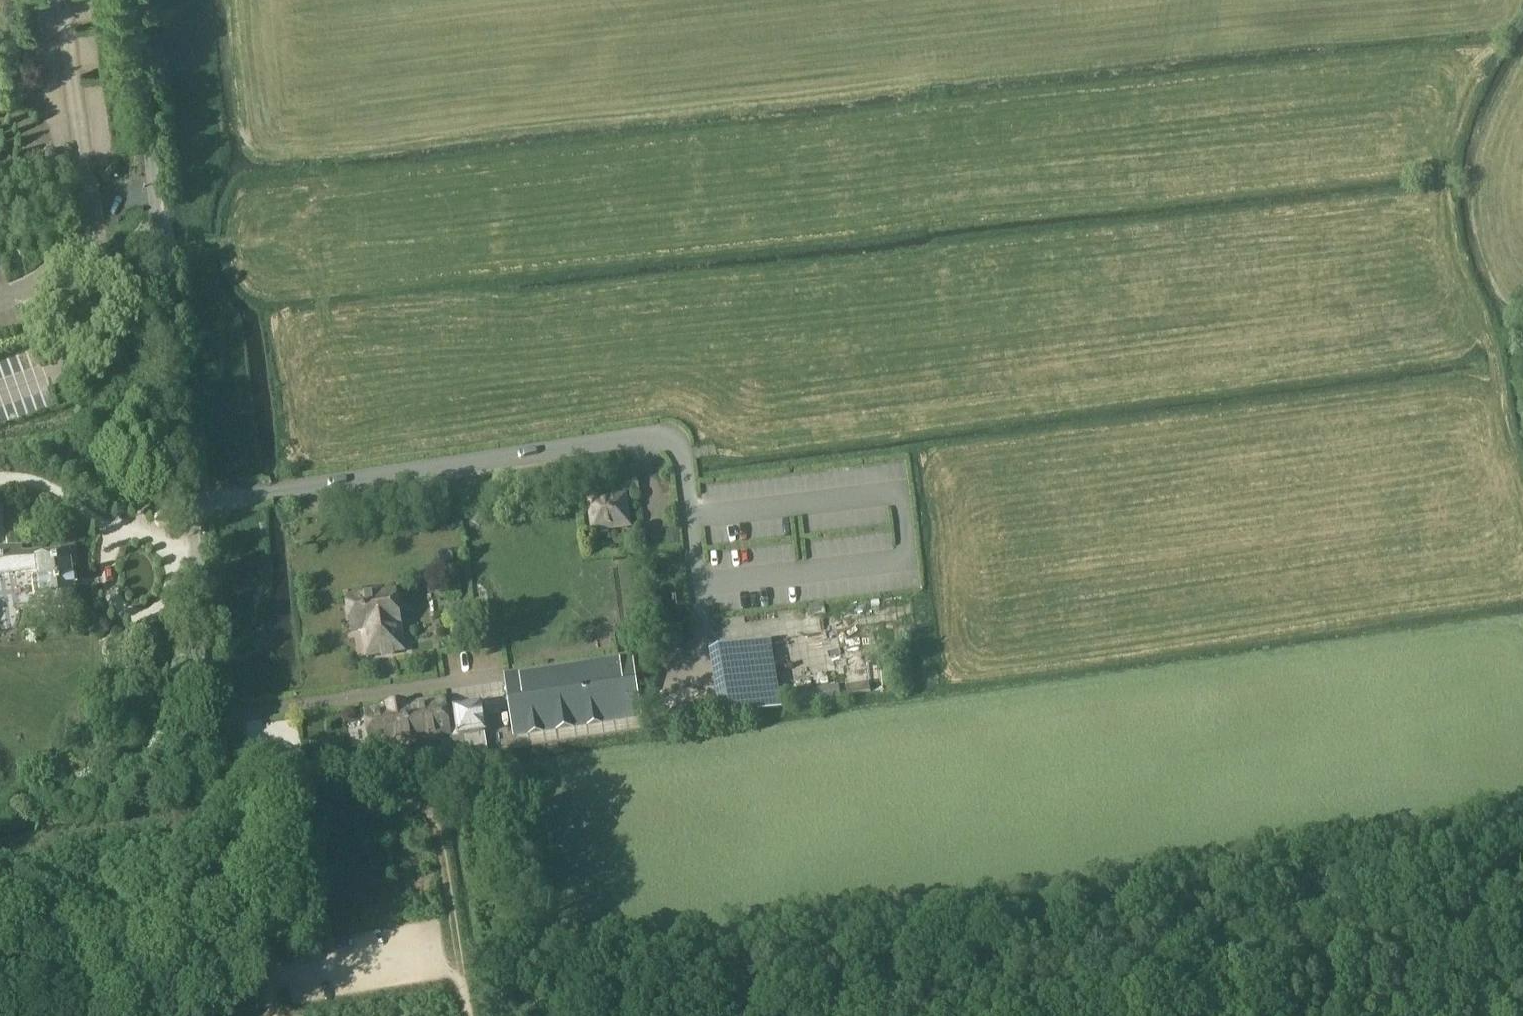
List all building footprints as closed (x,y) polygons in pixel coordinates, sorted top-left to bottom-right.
[(613,495),(639,491),(637,477),(612,480),(613,495)] [(588,500),(592,535),(633,530),(629,495),(588,500)] [(33,581),(35,594),(35,595),(35,596),(36,596),(37,597),(38,597),(41,596),(43,615),(66,612),(66,618),(84,616),(82,598),(76,598),(72,565),(78,564),(75,546),(57,549),(58,555),(37,558),(36,552),(24,553),(23,547),(0,550),(0,575),(37,570),(38,577),(35,577),(34,578),(33,578),(33,579),(33,580),(33,581)] [(370,654),(404,649),(400,623),(401,623),(397,593),(351,600),(355,630),(366,628),(370,654)] [(783,710),(771,642),(708,653),(720,720),(783,710)] [(608,665),(608,666),(507,681),(513,727),(640,709),(634,673),(646,671),(644,659),(622,663),(608,665)] [(373,750),(453,738),(447,698),(407,704),(390,706),(390,707),(367,711),(373,750)] [(483,706),(454,710),(458,739),(488,735),(483,706)]
